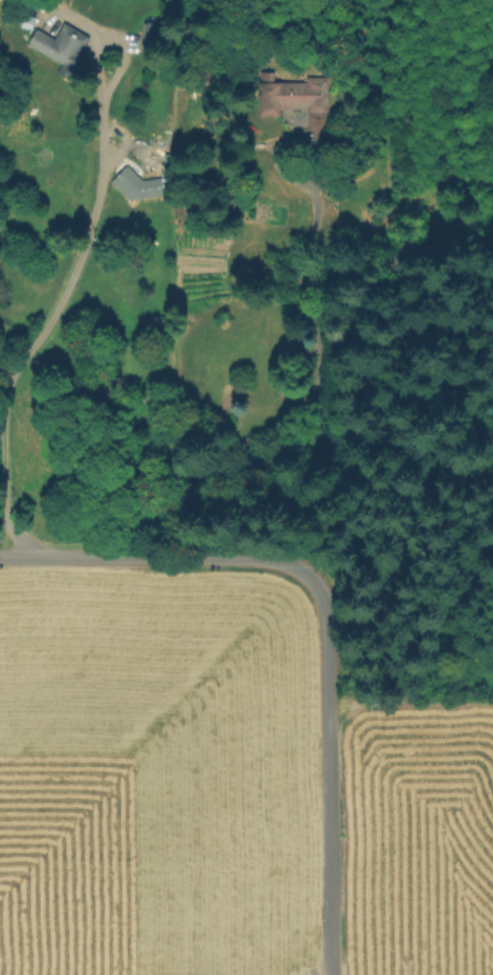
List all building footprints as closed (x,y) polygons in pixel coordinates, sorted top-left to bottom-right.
[(21,27),(25,11),(37,13),(33,30),(21,27)] [(37,30),(55,40),(65,23),(91,38),(81,55),(89,60),(75,84),(58,74),(63,65),(29,45),(37,30)] [(143,44),(144,23),(158,23),(157,45),(143,44)] [(277,108),(277,115),(257,115),(257,83),(260,83),(260,72),(271,72),(271,82),(303,82),(303,76),(326,76),(326,113),(325,113),(325,130),(306,130),(306,108),(277,108)] [(112,181),(128,166),(143,181),(161,178),(164,195),(131,200),(112,181)]
